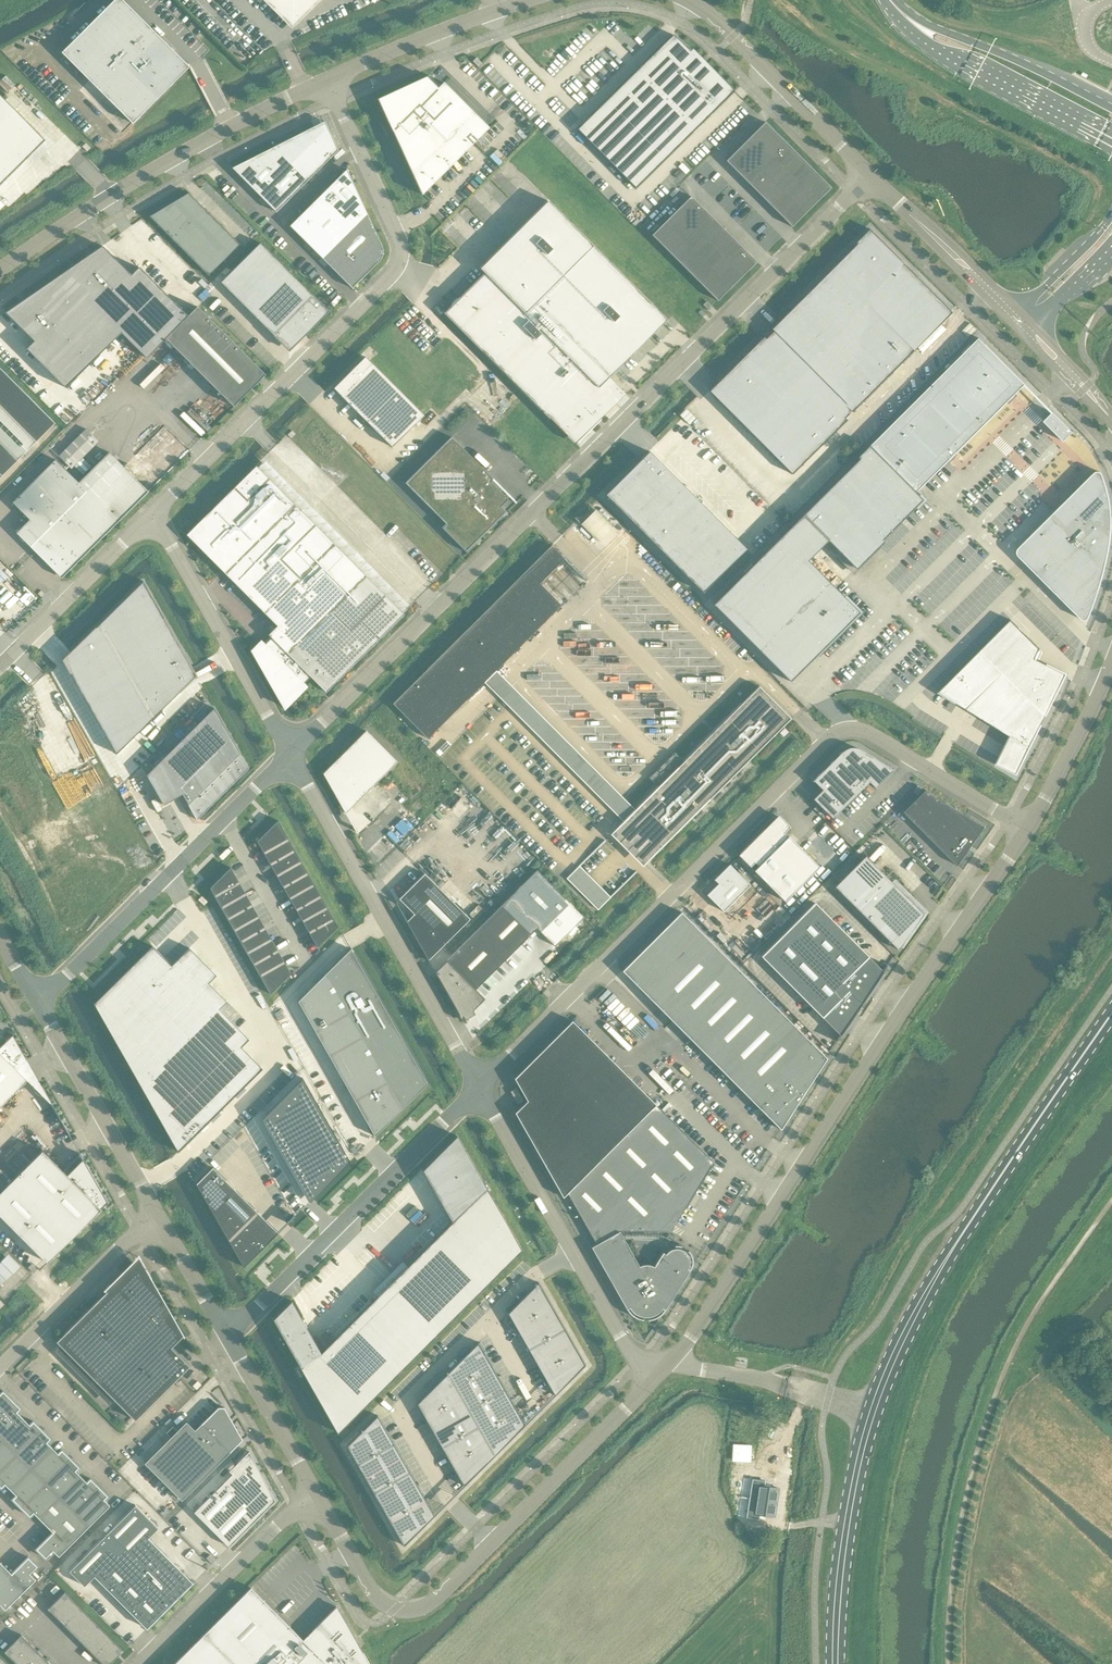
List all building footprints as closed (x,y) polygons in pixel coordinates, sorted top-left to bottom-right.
[(132,123),(189,67),(121,0),(114,0),(62,53),(132,123)] [(292,22),(307,7),(309,8),(317,0),(270,0),(292,22)] [(577,129),(636,188),(735,91),(709,65),(706,68),(690,51),(673,35),(577,129)] [(473,61),(478,67),(482,63),(476,58),(473,61)] [(426,78),(378,99),(422,195),(489,128),(444,82),(437,89),(426,78)] [(45,141),(0,95),(0,185),(45,141)] [(232,168),(276,212),(338,151),(325,121),(232,168)] [(765,122),(726,161),(792,227),(831,188),(765,122)] [(382,257),(383,252),(382,246),(347,169),(290,226),(352,288),(379,261),(382,257)] [(149,216),(208,276),(240,244),(189,193),(149,216)] [(691,196),(652,235),(718,301),(757,262),(691,196)] [(485,353),(541,410),(575,444),(591,428),(603,416),(615,404),(625,394),(609,377),(667,320),(548,201),(480,269),(485,274),(460,298),(459,297),(450,306),(451,307),(445,313),(485,353)] [(709,391),(792,474),(830,437),(847,420),(845,418),(853,410),(855,412),(954,312),(871,229),(771,329),(773,331),(766,339),(764,337),(747,354),(709,391)] [(260,243),(220,282),(273,336),(289,351),(329,311),(260,243)] [(102,245),(62,273),(122,332),(146,357),(188,316),(139,267),(132,275),(102,245)] [(62,274),(6,313),(34,341),(27,349),(66,388),(121,332),(62,274)] [(709,310),(712,307),(710,304),(707,301),(703,305),(709,310)] [(197,307),(165,338),(233,407),(265,375),(197,307)] [(980,338),(713,605),(790,681),(816,655),(818,657),(822,652),(863,612),(845,594),(844,596),(808,560),(828,540),(856,569),(879,547),(903,522),(906,519),(917,508),(919,510),(929,500),(921,491),(919,493),(918,492),(949,462),(950,463),(958,455),(957,454),(1008,402),(1009,404),(1018,395),(1017,394),(1026,385),(980,338)] [(333,388),(392,447),(423,415),(402,394),(401,393),(365,356),(333,388)] [(55,423),(0,368),(0,478),(55,423)] [(1053,412),(1044,422),(1052,429),(1064,442),(1073,432),(1061,420),(1053,412)] [(17,533),(62,578),(190,450),(165,425),(133,457),(124,467),(109,452),(78,483),(55,460),(12,502),(30,519),(17,533)] [(86,429),(59,456),(71,468),(98,442),(86,429)] [(441,527),(466,552),(507,512),(501,506),(508,499),(483,474),(486,472),(452,437),(405,483),(445,523),(441,527)] [(649,451),(605,495),(703,592),(746,549),(649,451)] [(90,467),(82,459),(74,467),(82,475),(90,467)] [(326,692),(404,614),(256,466),(186,535),(277,626),(268,635),(271,638),(265,645),(261,642),(252,651),(285,707),(306,686),(303,683),(310,676),(326,692)] [(1018,552),(1018,555),(1019,556),(1082,619),(1083,620),(1085,621),(1088,620),(1089,618),(1090,617),(1095,602),(1102,581),(1108,557),(1111,538),(1111,522),(1111,521),(1110,500),(1103,476),(1102,473),(1100,472),(1097,472),(1095,473),(1055,512),(1019,549),(1018,550),(1018,552)] [(551,545),(393,703),(428,738),(484,682),(486,680),(496,670),(499,667),(561,605),(539,583),(564,558),(551,545)] [(143,581),(63,660),(116,754),(197,675),(143,581)] [(37,594),(42,598),(46,594),(41,590),(37,594)] [(1011,623),(941,692),(978,716),(1010,735),(1011,736),(997,764),(1017,773),(1066,674),(1035,659),(1038,650),(1011,623)] [(616,828),(648,860),(791,718),(759,686),(684,760),(659,786),(636,808),(635,810),(624,820),(623,821),(616,828)] [(214,708),(146,775),(164,805),(183,794),(197,820),(248,768),(214,708)] [(784,728),(780,733),(783,736),(783,737),(788,732),(784,728)] [(323,774),(345,813),(397,762),(365,730),(323,774)] [(813,799),(832,818),(869,782),(875,788),(893,770),(861,750),(849,748),(842,752),(812,781),(813,782),(814,781),(822,790),(813,799)] [(914,792),(918,795),(923,788),(918,785),(914,792)] [(927,790),(905,812),(958,866),(970,850),(986,827),(984,826),(927,790)] [(785,901),(819,867),(788,836),(788,837),(783,833),(789,827),(778,816),(772,822),(772,821),(738,855),(785,901)] [(278,820),(257,841),(264,853),(288,839),(278,820)] [(288,839),(264,853),(269,862),(270,864),(295,850),(288,839)] [(295,850),(270,864),(271,866),(277,875),(301,861),(295,850)] [(865,856),(835,886),(891,943),(907,928),(910,931),(922,913),(907,897),(908,896),(893,880),(891,882),(865,856)] [(301,861),(277,875),(282,884),(283,887),(308,873),(301,861)] [(714,880),(703,891),(707,895),(730,918),(756,891),(729,864),(714,880)] [(231,867),(210,888),(214,896),(239,882),(238,880),(231,867)] [(554,946),(584,917),(537,870),(435,972),(463,1021),(485,999),(475,989),(537,928),(554,946)] [(308,873),(283,887),(284,889),(289,898),(314,884),(308,873)] [(428,960),(472,921),(424,873),(399,899),(414,914),(406,921),(428,960)] [(239,882),(214,896),(221,907),(246,894),(240,884),(239,882)] [(314,884),(289,898),(295,907),(296,909),(321,895),(314,884)] [(246,894),(221,907),(227,919),(252,905),(251,902),(246,894)] [(321,895),(296,909),(297,912),(302,921),(327,907),(321,895)] [(198,900),(204,905),(208,902),(202,896),(199,899),(198,900)] [(815,903),(788,930),(862,1003),(883,972),(815,903)] [(252,905),(227,919),(234,930),(259,916),(253,907),(252,905)] [(327,907),(302,921),(307,930),(309,932),(333,918),(327,907)] [(622,971),(781,1129),(827,1058),(681,912),(622,971)] [(259,916),(234,930),(240,942),(265,928),(264,925),(259,916)] [(333,918),(309,932),(310,934),(317,947),(338,926),(333,918)] [(265,928),(240,942),(247,953),(271,939),(266,930),(265,928)] [(761,956),(840,1035),(862,1003),(788,930),(761,956)] [(271,939),(247,953),(253,964),(278,950),(277,948),(271,939)] [(152,946),(94,1003),(178,1152),(263,1069),(241,1047),(249,1039),(219,1009),(227,1001),(209,983),(216,975),(189,948),(171,965),(152,946)] [(351,948),(298,1001),(375,1136),(427,1084),(351,948)] [(278,950),(253,964),(260,975),(284,962),(279,952),(278,950)] [(284,962),(260,975),(270,994),(291,973),(284,962)] [(714,1163),(591,1040),(572,1021),(518,1075),(514,1078),(527,1101),(515,1113),(563,1197),(567,1193),(596,1244),(591,1247),(627,1309),(629,1308),(632,1312),(636,1315),(641,1317),(646,1318),(651,1317),(655,1315),(659,1312),(662,1308),(665,1310),(690,1270),(688,1268),(689,1264),(689,1259),(688,1255),(685,1252),(681,1249),(677,1248),(673,1249),(669,1251),(666,1254),(663,1252),(654,1266),(649,1265),(644,1264),(639,1266),(620,1232),(621,1231),(670,1231),(714,1163)] [(16,1040),(13,1034),(0,1046),(0,1107),(27,1080),(17,1069),(26,1059),(16,1040)] [(267,1113),(264,1117),(311,1199),(314,1196),(349,1161),(349,1160),(302,1079),(267,1113)] [(511,1092),(518,1104),(524,1101),(516,1088),(511,1092)] [(291,1300),(273,1319),(338,1433),(521,1249),(486,1188),(457,1136),(422,1170),(452,1222),(321,1352),(291,1300)] [(0,1192),(0,1215),(47,1262),(48,1261),(101,1209),(100,1208),(107,1201),(105,1197),(105,1196),(83,1158),(80,1154),(63,1170),(58,1165),(42,1150),(0,1192)] [(213,1167),(196,1183),(244,1267),(278,1233),(277,1231),(213,1167)] [(0,1263),(0,1281),(2,1282),(18,1268),(6,1257),(0,1263)] [(135,1420),(179,1377),(190,1366),(171,1347),(184,1335),(150,1275),(146,1277),(132,1262),(105,1290),(106,1292),(57,1341),(135,1420)] [(37,1270),(32,1264),(28,1267),(34,1273),(37,1270)] [(538,1282),(508,1313),(515,1326),(552,1306),(538,1282)] [(552,1306),(515,1326),(522,1338),(558,1317),(552,1306)] [(558,1317),(522,1338),(529,1350),(565,1329),(558,1317)] [(565,1329),(529,1350),(535,1361),(572,1340),(565,1329)] [(572,1340),(535,1361),(542,1373),(578,1352),(572,1340)] [(478,1342),(448,1373),(457,1389),(493,1368),(478,1342)] [(578,1352),(542,1373),(553,1393),(555,1395),(585,1365),(578,1352)] [(493,1368),(457,1389),(463,1400),(500,1379),(493,1368)] [(448,1373),(417,1403),(427,1421),(463,1400),(457,1389),(448,1373)] [(500,1379),(463,1400),(470,1412),(506,1391),(500,1379)] [(87,1482),(76,1471),(79,1467),(62,1449),(58,1453),(47,1442),(51,1438),(33,1421),(30,1425),(17,1412),(21,1408),(3,1391),(0,1394),(0,1486),(1,1488),(5,1484),(16,1495),(12,1499),(30,1516),(33,1513),(53,1532),(36,1549),(45,1558),(53,1550),(59,1556),(110,1505),(104,1499),(108,1495),(90,1478),(87,1482)] [(506,1391),(470,1412),(471,1414),(476,1423),(513,1402),(506,1391)] [(463,1400),(427,1421),(435,1435),(471,1414),(470,1412),(463,1400)] [(513,1402),(476,1423),(479,1428),(483,1435),(519,1414),(513,1402)] [(186,1422),(145,1463),(182,1500),(243,1439),(224,1407),(218,1407),(195,1430),(186,1422)] [(471,1414),(435,1435),(443,1449),(479,1428),(476,1423),(471,1414)] [(519,1414),(483,1435),(487,1443),(495,1455),(525,1425),(524,1422),(519,1414)] [(377,1415),(347,1446),(357,1464),(394,1443),(377,1415)] [(479,1428),(443,1449),(451,1463),(487,1443),(483,1435),(479,1428)] [(394,1443),(357,1464),(365,1479),(402,1458),(394,1443)] [(487,1443),(451,1463),(463,1484),(464,1486),(495,1455),(487,1443)] [(735,1444),(734,1451),(745,1452),(744,1460),(750,1460),(752,1447),(735,1444)] [(195,1512),(229,1546),(275,1500),(249,1452),(229,1471),(232,1474),(195,1512)] [(402,1458),(365,1479),(374,1493),(410,1472),(402,1458)] [(410,1472),(374,1493),(382,1508),(418,1487),(410,1472)] [(752,1479),(749,1498),(777,1502),(779,1488),(764,1486),(765,1481),(752,1479)] [(418,1487),(382,1508),(390,1522),(427,1501),(418,1487)] [(749,1498),(746,1517),(759,1519),(760,1514),(775,1516),(777,1502),(749,1498)] [(427,1501),(390,1522),(404,1546),(434,1515),(433,1513),(427,1501)] [(193,1583),(147,1538),(158,1528),(135,1505),(69,1571),(84,1586),(95,1575),(147,1628),(193,1583)] [(216,1560),(210,1554),(206,1558),(212,1564),(216,1560)] [(18,1566),(12,1573),(0,1562),(0,1608),(4,1612),(36,1579),(30,1573),(37,1566),(28,1557),(18,1566)] [(336,1606),(312,1630),(307,1636),(303,1640),(251,1587),(174,1663),(370,1663),(336,1606)] [(87,1614),(65,1592),(48,1608),(103,1663),(110,1663),(123,1650),(87,1614)] [(21,1635),(4,1651),(17,1663),(51,1663),(21,1635)]
